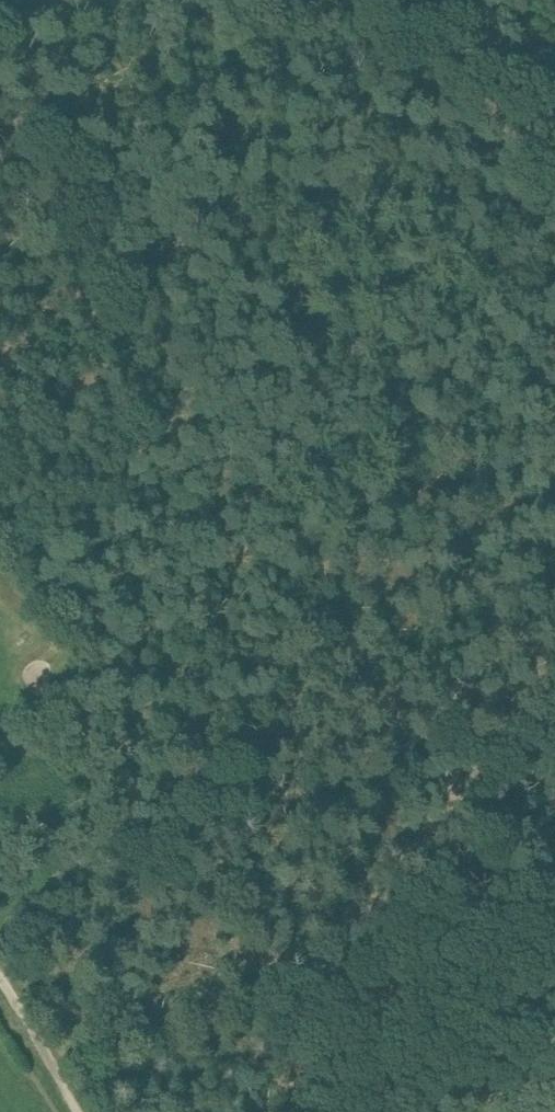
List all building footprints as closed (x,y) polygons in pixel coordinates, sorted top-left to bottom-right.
[(26,665),(28,689),(46,688),(44,664),(26,665)]
